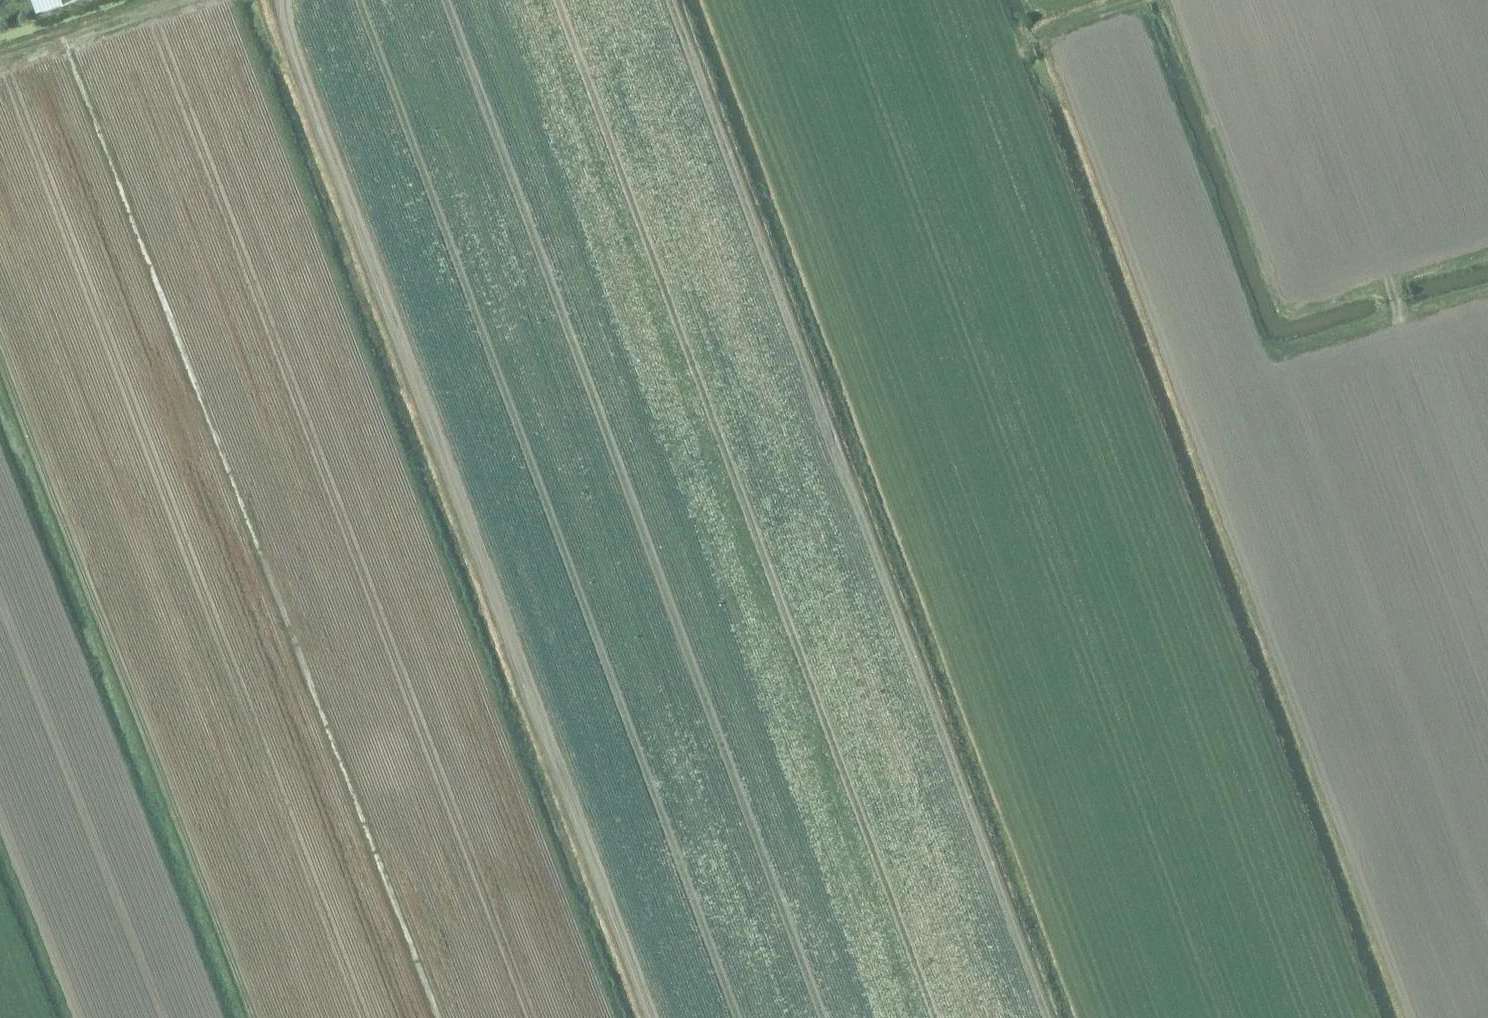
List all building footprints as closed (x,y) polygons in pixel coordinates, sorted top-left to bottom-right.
[(62,0),(31,0),(36,15),(64,5),(63,4),(62,0)]
